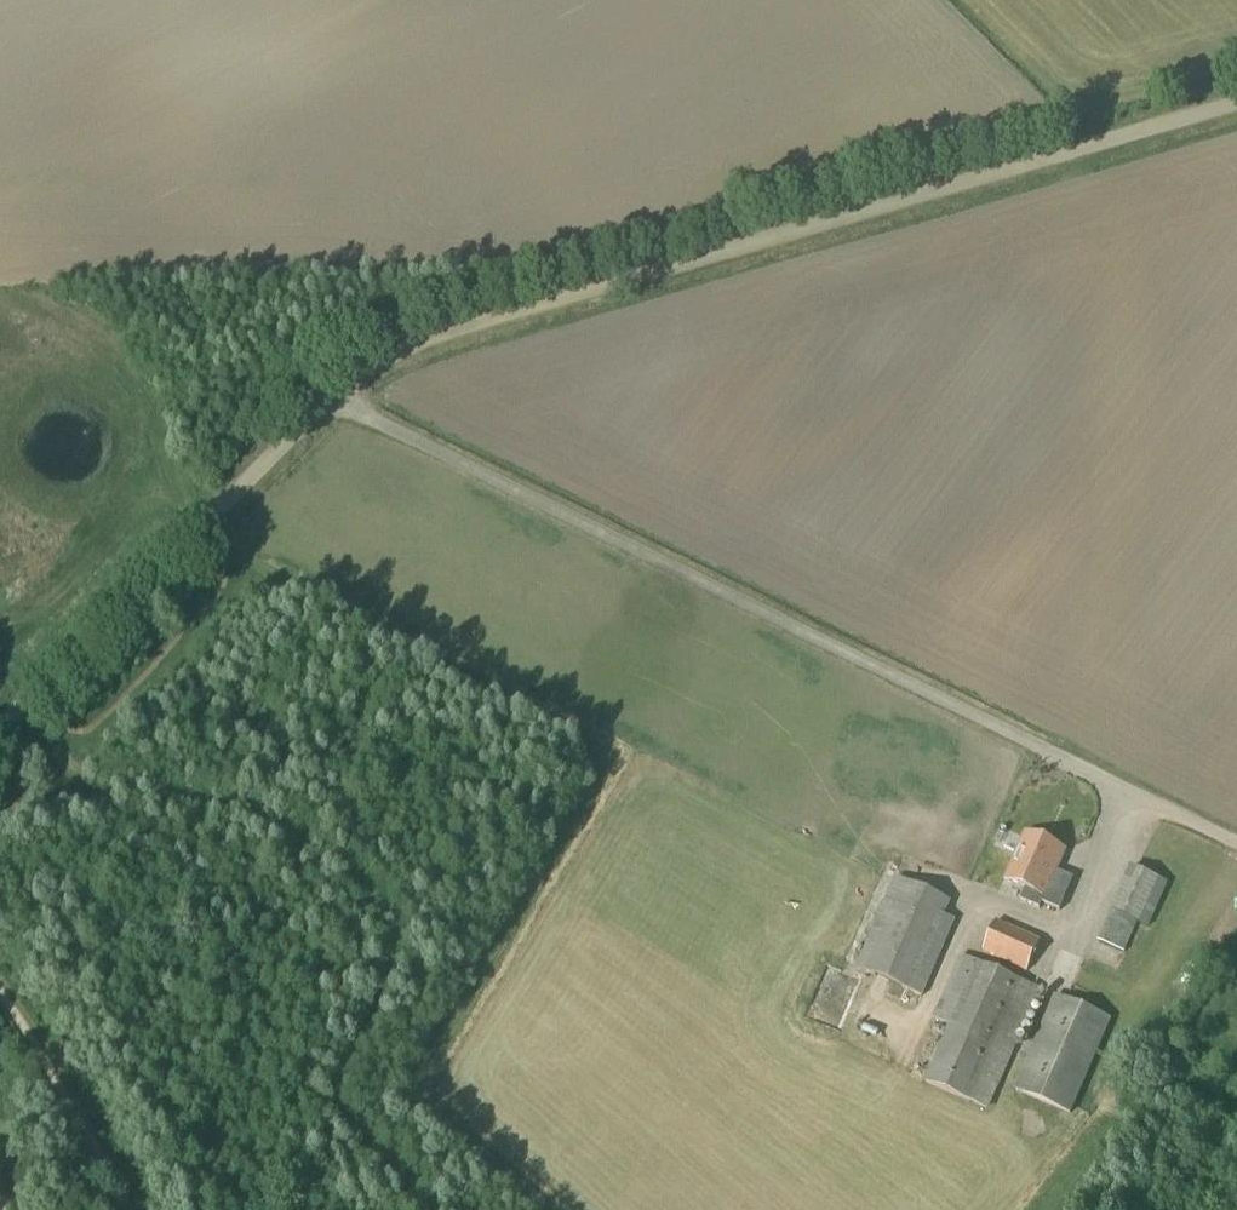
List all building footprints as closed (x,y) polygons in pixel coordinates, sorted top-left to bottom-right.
[(1026,834),(1006,881),(1026,889),(1020,901),(1038,909),(1041,904),(1059,911),(1063,900),(1047,893),(1057,872),(1057,871),(1066,851),(1026,834)] [(1130,921),(1149,928),(1169,884),(1135,868),(1131,866),(1110,912),(1111,912),(1098,944),(1119,952),(1130,921)] [(923,997),(955,921),(943,916),(950,901),(896,879),(857,969),(923,997)] [(1026,972),(1040,941),(997,921),(983,953),(1026,972)] [(996,1088),(1039,989),(961,956),(934,1020),(950,1027),(927,1083),(987,1108),(996,1088)] [(870,986),(838,972),(818,1018),(850,1031),(870,986)] [(1071,1113),(1111,1020),(1064,1000),(1056,997),(1016,1090),(1069,1112),(1071,1113)]
